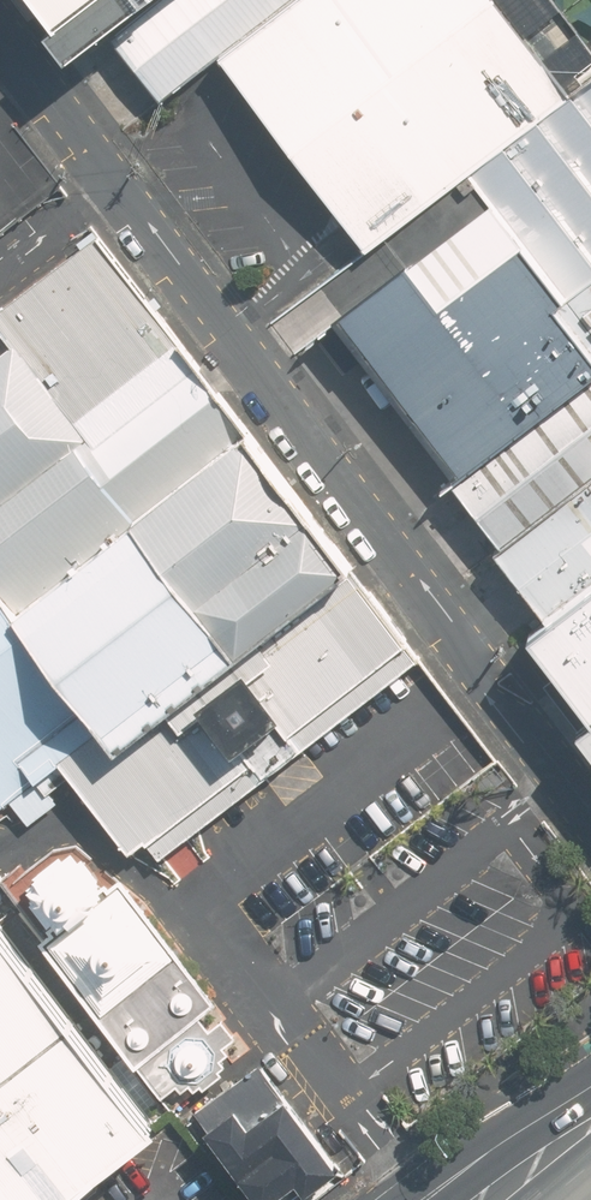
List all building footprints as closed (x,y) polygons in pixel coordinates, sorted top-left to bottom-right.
[(65,46),(125,0),(29,0),(65,46)] [(116,29),(162,88),(274,0),(153,0),(116,29)] [(218,54),(231,71),(291,149),(354,230),(366,246),(569,90),(500,0),(288,0),(218,54)] [(590,281),(590,80),(468,175),(565,301),(590,281)] [(0,307),(0,331),(11,346),(79,440),(193,359),(103,234),(0,307)] [(590,375),(590,357),(554,311),(506,249),(437,302),(406,262),(340,313),(463,473),(590,375)] [(554,311),(590,357),(590,282),(554,311)] [(0,354),(0,497),(79,440),(11,346),(0,354)] [(20,595),(224,434),(180,374),(0,506),(0,570),(20,595)] [(463,473),(451,482),(500,545),(590,476),(590,375),(463,473)] [(237,460),(37,623),(28,630),(117,739),(326,569),(237,460)] [(500,545),(495,549),(542,610),(590,573),(590,476),(500,545)] [(415,665),(349,576),(117,739),(99,724),(60,754),(130,849),(147,836),(160,853),(415,665)] [(523,629),(587,711),(590,708),(590,577),(523,629)] [(60,754),(99,724),(28,630),(0,593),(0,800),(60,754)] [(587,711),(575,720),(590,741),(590,708),(587,711)] [(41,933),(160,1093),(176,1081),(181,1087),(188,1082),(192,1089),(199,1084),(203,1089),(225,1073),(220,1067),(225,1063),(220,1056),(228,1051),(223,1045),(237,1034),(222,1014),(209,1024),(201,1012),(215,1002),(120,874),(102,887),(71,846),(22,882),(54,924),(41,933)] [(154,1127),(0,926),(0,1199),(58,1199),(154,1127)] [(259,1059),(193,1108),(262,1199),(277,1199),(333,1158),(259,1059)]
